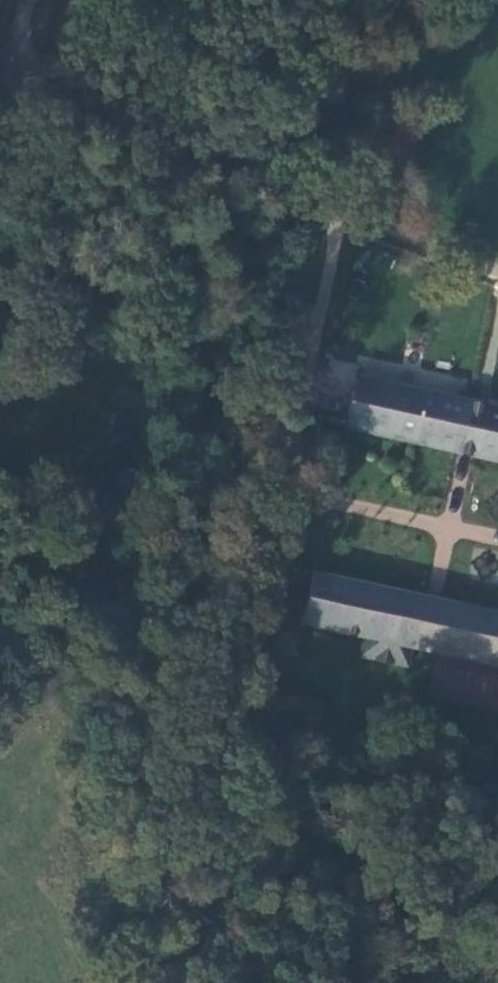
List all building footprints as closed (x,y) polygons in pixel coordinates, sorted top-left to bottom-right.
[(461,455),(470,404),(358,379),(347,431),(461,455)] [(478,459),(488,408),(470,404),(461,455),(478,459)] [(488,408),(478,459),(497,463),(497,410),(488,408)] [(438,654),(497,667),(497,615),(435,601),(316,574),(305,626),(366,639),(363,657),(410,668),(412,649),(438,654)] [(438,654),(428,697),(497,713),(497,667),(438,654)]
